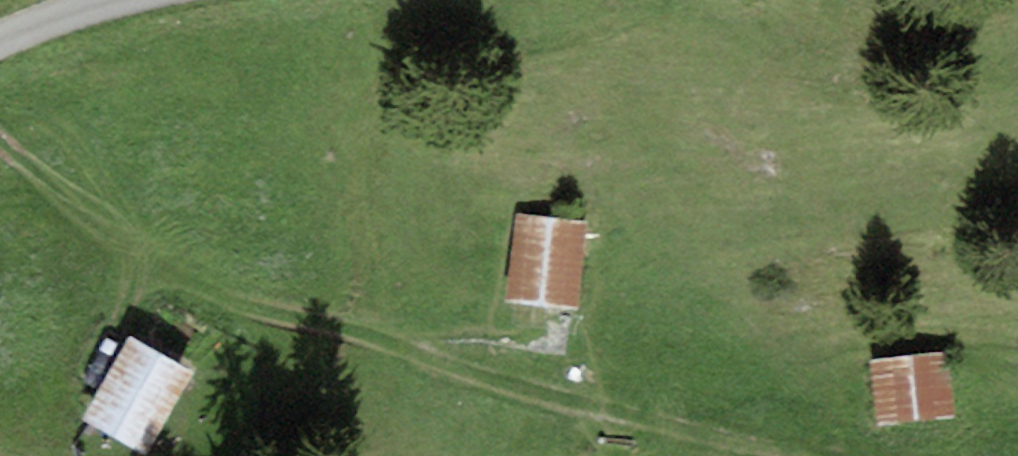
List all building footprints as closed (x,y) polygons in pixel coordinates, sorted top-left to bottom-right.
[(588,222),(517,214),(507,301),(578,309),(588,222)] [(194,371),(129,335),(82,418),(147,454),(194,371)] [(949,351),(870,360),(877,423),(956,414),(949,351)]
